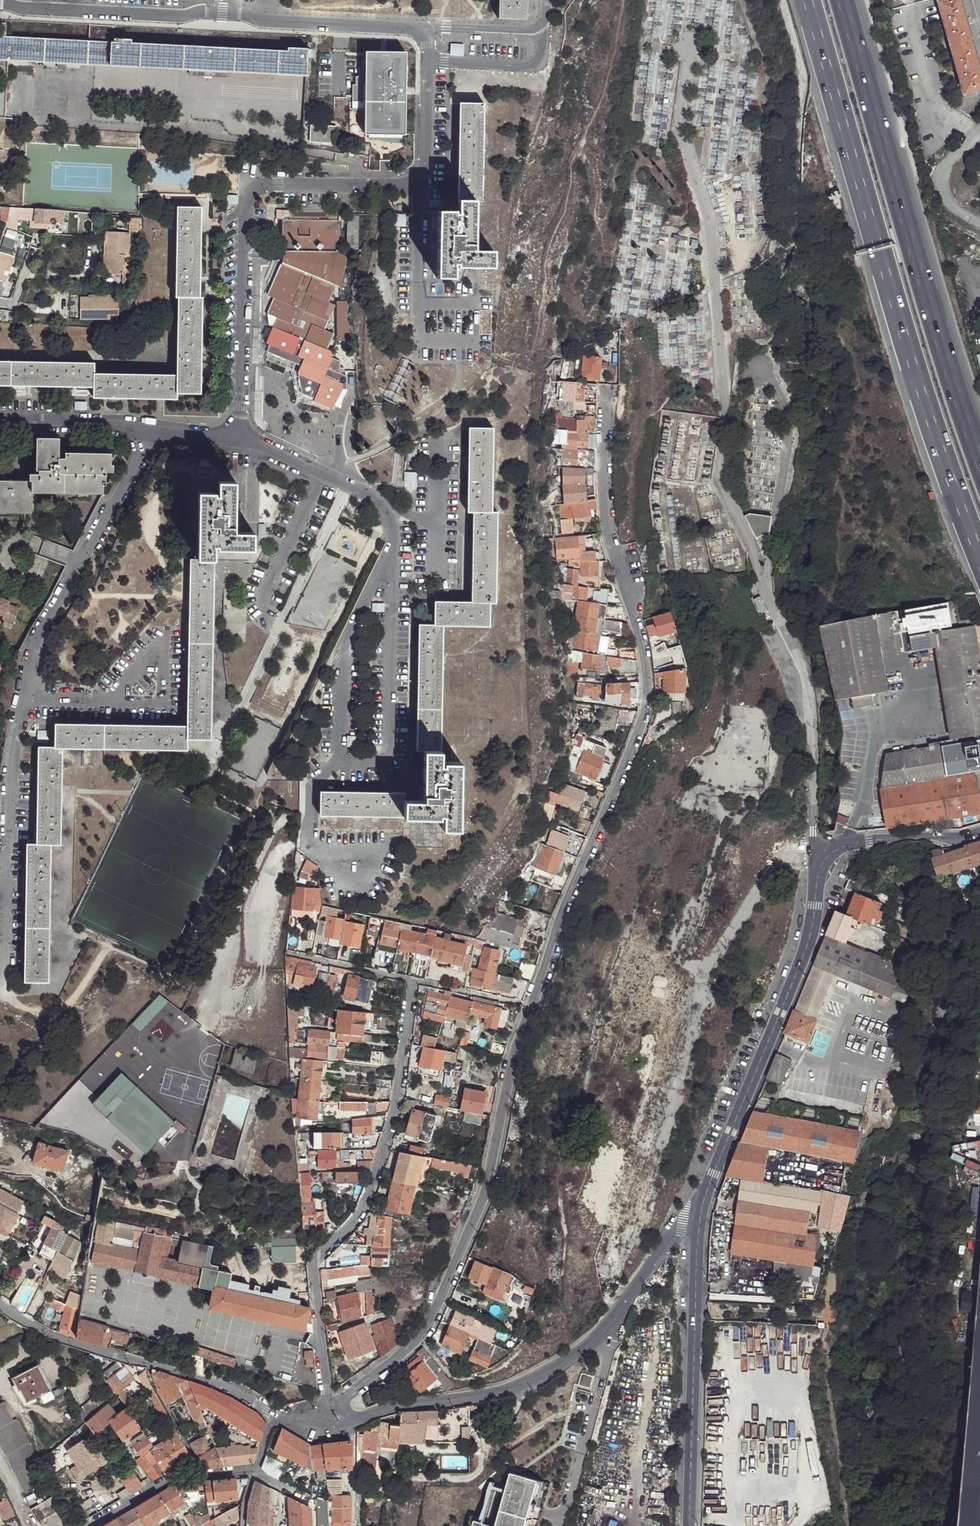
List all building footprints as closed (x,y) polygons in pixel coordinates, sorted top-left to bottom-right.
[(498,18),(526,20),(527,0),(499,0),(498,18)] [(979,92),(979,56),(964,0),(945,0),(941,1),(968,96),(979,92)] [(111,39),(113,39),(114,26),(89,25),(88,41),(111,41),(111,39)] [(8,38),(2,37),(0,37),(0,62),(7,62),(8,38)] [(110,67),(111,41),(88,41),(8,38),(7,62),(34,63),(43,64),(58,65),(66,64),(81,65),(96,66),(110,67)] [(131,40),(113,39),(111,39),(111,41),(110,67),(189,70),(227,72),(306,75),(308,48),(307,48),(287,47),(287,50),(131,43),(131,40)] [(464,44),(449,43),(449,55),(464,57),(464,44)] [(406,54),(367,53),(367,61),(363,61),(363,69),(360,69),(360,77),(357,77),(357,86),(354,86),(354,102),(366,102),(365,135),(404,136),(406,54)] [(968,96),(974,116),(979,114),(979,92),(968,96)] [(460,101),(459,150),(482,150),(483,101),(460,101)] [(314,125),(313,143),(336,144),(337,126),(314,125)] [(458,200),(472,200),(481,200),(482,150),(459,150),(458,200)] [(473,249),(472,200),(458,200),(458,215),(455,214),(455,212),(435,212),(434,276),(451,277),(451,263),(454,263),(454,266),(490,266),(490,249),(473,249)] [(4,221),(1,233),(8,233),(11,219),(14,209),(8,208),(4,221)] [(173,208),(173,253),(197,253),(197,229),(197,208),(173,208)] [(22,209),(14,209),(11,219),(22,220),(22,209)] [(34,210),(22,209),(22,220),(22,222),(32,223),(34,210)] [(61,225),(61,213),(34,210),(32,223),(45,224),(45,226),(52,227),(55,224),(61,225)] [(282,219),(282,249),(341,250),(342,217),(342,211),(282,210),(282,219)] [(405,226),(405,216),(393,216),(393,226),(405,226)] [(347,217),(346,250),(359,250),(360,217),(347,217)] [(109,252),(108,271),(122,273),(122,271),(130,271),(131,251),(128,251),(129,232),(109,230),(108,240),(105,239),(104,248),(111,248),(111,252),(109,252)] [(9,255),(4,271),(6,271),(14,249),(9,248),(5,247),(4,253),(9,255)] [(103,272),(108,271),(109,252),(111,252),(111,248),(104,248),(103,272)] [(325,300),(331,285),(339,288),(349,253),(283,251),(281,265),(279,264),(266,296),(271,298),(265,313),(274,317),(271,325),(323,347),(329,331),(321,328),(330,303),(325,300)] [(2,297),(3,274),(4,271),(9,255),(4,253),(0,252),(0,297),(2,297)] [(174,297),(175,297),(198,296),(197,284),(197,253),(173,253),(174,297)] [(110,297),(89,297),(81,297),(81,319),(111,318),(111,314),(119,315),(119,294),(110,294),(110,297)] [(175,297),(175,340),(200,341),(200,312),(200,297),(198,296),(175,297)] [(347,301),(335,301),(336,339),(348,339),(347,301)] [(0,310),(0,322),(9,323),(9,311),(0,310)] [(332,359),(333,354),(271,329),(268,337),(264,345),(269,347),(266,354),(300,367),(296,378),(301,399),(305,401),(332,412),(335,407),(343,392),(347,391),(345,378),(339,375),(339,371),(340,363),(332,359)] [(161,330),(147,330),(146,339),(161,340),(161,330)] [(175,340),(176,375),(176,392),(199,392),(199,359),(200,341),(175,340)] [(597,379),(600,357),(583,355),(580,377),(597,379)] [(0,361),(0,385),(8,385),(9,361),(0,361)] [(50,362),(9,361),(8,385),(50,386),(50,362)] [(93,363),(50,362),(50,386),(92,386),(93,373),(93,363)] [(134,374),(93,373),(92,386),(92,397),(132,398),(134,398),(134,374)] [(176,375),(134,374),(134,398),(156,398),(164,398),(176,398),(176,392),(176,375)] [(556,381),(556,399),(572,400),(573,382),(556,381)] [(585,397),(595,398),(595,390),(585,389),(585,397)] [(224,392),(220,392),(219,403),(228,403),(229,392),(224,392)] [(572,400),(556,399),(555,406),(572,407),(572,406),(572,400)] [(87,402),(73,402),(72,411),(87,411),(87,402)] [(556,419),(555,429),(557,429),(565,430),(576,431),(583,431),(584,431),(585,419),(556,419)] [(467,425),(466,467),(490,467),(491,426),(467,425)] [(565,449),(576,449),(576,431),(565,430),(565,449)] [(584,431),(583,431),(582,446),(594,446),(594,437),(594,432),(591,432),(584,431)] [(29,474),(28,481),(31,481),(31,493),(102,494),(102,485),(104,485),(104,483),(104,475),(102,474),(102,471),(111,472),(111,464),(109,464),(109,453),(74,453),(57,452),(57,438),(34,437),(33,447),(33,470),(37,470),(36,474),(29,474)] [(560,463),(560,466),(562,467),(576,467),(577,450),(576,449),(565,449),(562,449),(561,449),(561,452),(560,463)] [(219,460),(220,451),(206,450),(205,459),(219,460)] [(594,450),(581,450),(580,465),(594,465),(594,450)] [(472,509),(489,509),(490,467),(466,467),(466,509),(472,509)] [(562,467),(564,503),(583,500),(583,496),(582,468),(576,467),(562,467)] [(582,468),(583,496),(594,495),(594,469),(582,468)] [(197,491),(196,558),(213,558),(213,546),(215,547),(215,548),(252,549),(252,531),(234,532),(234,523),(233,523),(234,482),(216,480),(216,494),(214,494),(214,492),(197,491)] [(30,513),(31,493),(31,481),(28,481),(0,481),(0,513),(30,513)] [(585,517),(596,516),(595,511),(594,499),(583,500),(585,517)] [(564,503),(562,504),(564,519),(572,519),(585,517),(583,500),(564,503)] [(496,509),(489,509),(472,509),(471,556),(495,557),(496,509)] [(572,519),(564,519),(560,519),(561,534),(573,533),(572,519)] [(764,534),(764,535),(767,534),(764,524),(760,525),(759,520),(755,521),(756,524),(752,525),(753,530),(758,529),(759,535),(764,534)] [(554,539),(557,560),(572,560),(579,560),(582,562),(595,561),(595,552),(579,553),(577,537),(554,539)] [(495,557),(471,556),(470,600),(488,600),(494,600),(495,557)] [(213,558),(189,558),(188,598),(212,599),(213,558)] [(596,575),(596,561),(595,561),(582,562),(581,565),(580,575),(596,575)] [(566,584),(576,586),(578,570),(568,569),(566,584)] [(571,593),(571,597),(585,600),(587,588),(576,586),(566,584),(562,584),(561,591),(571,593)] [(593,590),(592,603),(599,604),(604,605),(606,589),(600,588),(600,591),(593,590)] [(549,589),(549,594),(571,597),(571,593),(561,591),(549,589)] [(0,597),(0,614),(3,615),(2,619),(12,624),(19,608),(8,604),(9,601),(0,597)] [(212,599),(188,598),(187,641),(211,642),(212,599)] [(441,623),(488,624),(488,600),(470,600),(433,599),(432,623),(441,623)] [(578,601),(576,615),(596,619),(599,604),(592,603),(578,601)] [(383,603),(371,604),(371,613),(383,612),(383,603)] [(948,603),(906,610),(909,630),(910,631),(952,625),(948,603)] [(607,617),(626,621),(622,607),(608,605),(607,617)] [(905,609),(890,611),(893,633),(909,630),(906,610),(905,609)] [(669,611),(652,617),(654,623),(657,634),(657,635),(674,630),(669,611)] [(890,611),(875,614),(882,655),(913,651),(910,635),(910,631),(909,630),(893,633),(890,611)] [(836,623),(821,625),(836,700),(848,698),(852,697),(872,694),(888,691),(884,667),(882,655),(875,614),(836,623)] [(576,615),(574,630),(576,631),(593,634),(594,629),(596,619),(576,615)] [(602,620),(601,630),(620,633),(618,623),(602,620)] [(441,623),(417,623),(417,653),(417,664),(440,664),(440,653),(441,623)] [(620,633),(631,636),(627,624),(618,623),(620,633)] [(657,634),(654,623),(646,626),(649,636),(657,634)] [(934,631),(937,647),(939,658),(953,739),(979,735),(979,624),(934,631)] [(593,634),(576,631),(573,648),(590,651),(592,643),(593,634)] [(910,635),(913,651),(926,648),(937,647),(934,631),(910,635)] [(211,642),(187,641),(186,686),(211,686),(211,642)] [(937,647),(926,648),(928,660),(939,658),(937,647)] [(913,651),(882,655),(884,667),(914,662),(928,660),(926,648),(913,651)] [(567,650),(570,659),(581,661),(582,652),(567,650)] [(619,658),(635,661),(634,651),(620,651),(619,658)] [(582,652),(581,661),(581,668),(599,670),(599,665),(619,668),(619,658),(582,652)] [(619,658),(619,668),(619,674),(637,673),(635,661),(619,658)] [(954,743),(953,739),(939,658),(928,660),(929,666),(943,745),(954,743)] [(928,660),(914,662),(914,669),(929,666),(928,660)] [(440,664),(417,664),(416,706),(440,706),(440,664)] [(683,691),(683,668),(663,672),(663,681),(663,691),(663,699),(679,699),(680,691),(683,691)] [(576,677),(575,688),(575,697),(581,698),(582,695),(591,695),(590,699),(599,701),(600,685),(581,684),(581,677),(576,677)] [(654,681),(654,691),(663,691),(663,681),(659,681),(654,681)] [(601,701),(637,706),(638,682),(605,683),(603,699),(601,699),(601,701)] [(211,686),(186,686),(186,724),(186,738),(187,738),(210,738),(211,686)] [(872,694),(852,697),(854,708),(874,705),(872,694)] [(848,698),(836,700),(840,717),(856,715),(854,708),(852,697),(848,698)] [(670,703),(671,716),(682,715),(681,703),(670,703)] [(440,706),(416,706),(415,747),(422,747),(439,748),(440,706)] [(615,723),(631,725),(637,711),(619,708),(615,723)] [(103,748),(103,723),(54,722),(53,746),(53,747),(62,747),(103,748)] [(145,748),(144,723),(103,723),(103,748),(145,748)] [(186,724),(144,723),(145,748),(187,749),(187,738),(186,738),(186,724)] [(50,733),(37,732),(37,742),(49,743),(50,733)] [(578,746),(574,745),(567,768),(593,779),(604,752),(605,748),(585,740),(585,738),(578,735),(576,740),(580,739),(578,746)] [(358,737),(347,737),(346,747),(359,746),(358,737)] [(954,743),(943,745),(884,755),(882,790),(917,784),(917,782),(978,772),(979,772),(979,742),(979,739),(954,743)] [(53,746),(37,745),(36,791),(36,793),(62,794),(62,791),(62,747),(53,747),(53,746)] [(439,748),(422,747),(421,798),(411,798),(411,807),(403,807),(403,814),(438,815),(439,812),(441,812),(440,826),(443,827),(458,827),(459,760),(442,759),(442,763),(439,763),(439,748)] [(925,822),(934,821),(944,819),(979,813),(979,783),(978,772),(917,782),(917,784),(923,821),(923,822),(925,822)] [(551,792),(544,806),(540,819),(552,823),(552,821),(552,816),(554,809),(552,808),(553,805),(554,803),(576,810),(582,791),(560,783),(556,793),(551,792)] [(889,827),(894,826),(923,821),(917,784),(882,790),(888,827),(889,827)] [(357,814),(358,791),(319,790),(319,813),(357,814)] [(357,814),(403,814),(403,807),(403,798),(403,791),(358,791),(357,814)] [(554,803),(553,805),(578,813),(585,792),(582,791),(576,810),(554,803)] [(62,794),(36,793),(35,844),(49,844),(61,844),(62,794)] [(586,834),(591,824),(578,819),(574,829),(586,834)] [(925,822),(926,830),(935,827),(934,821),(925,822)] [(544,845),(562,852),(564,848),(568,836),(550,830),(544,845)] [(567,854),(576,857),(584,839),(575,836),(569,850),(567,854)] [(49,886),(49,844),(35,844),(35,842),(26,842),(25,886),(49,886)] [(970,868),(979,865),(979,843),(963,847),(964,849),(970,868)] [(544,845),(543,845),(535,867),(536,867),(534,873),(547,878),(549,872),(560,877),(565,866),(558,863),(562,852),(544,845)] [(964,849),(944,856),(934,860),(932,861),(939,879),(970,868),(964,849)] [(934,860),(944,856),(943,853),(939,854),(939,852),(937,853),(932,855),(934,860)] [(316,866),(306,858),(298,877),(306,879),(308,873),(318,876),(316,866)] [(308,873),(306,879),(319,883),(318,876),(308,873)] [(865,886),(849,879),(845,890),(855,894),(856,893),(861,895),(863,891),(865,886)] [(49,886),(25,886),(24,926),(49,926),(49,886)] [(319,888),(298,886),(294,886),(291,916),(320,917),(321,905),(319,888)] [(855,894),(846,916),(853,919),(856,920),(870,925),(872,919),(875,920),(878,921),(882,913),(879,911),(876,910),(879,903),(876,902),(861,895),(856,893),(855,894)] [(338,909),(321,905),(320,917),(315,942),(324,943),(325,936),(341,939),(344,920),(344,918),(336,917),(338,909)] [(846,916),(836,911),(826,936),(843,943),(846,936),(849,937),(851,938),(855,929),(852,928),(850,927),(853,919),(846,916)] [(550,916),(535,912),(530,930),(544,933),(550,916)] [(496,914),(494,918),(509,923),(511,919),(496,914)] [(494,918),(489,917),(481,930),(487,934),(491,936),(508,942),(514,925),(509,923),(494,918)] [(511,919),(509,923),(514,925),(508,942),(518,945),(524,928),(521,927),(523,920),(517,918),(516,920),(511,919)] [(402,922),(385,919),(384,925),(379,944),(395,947),(397,948),(402,922)] [(363,924),(344,920),(341,939),(340,943),(359,947),(363,924)] [(410,924),(402,922),(397,948),(413,951),(418,933),(409,931),(410,924)] [(49,926),(24,926),(23,981),(48,982),(49,926)] [(427,928),(425,934),(434,936),(435,930),(427,928)] [(481,930),(476,938),(482,940),(485,941),(487,934),(481,930)] [(451,933),(443,931),(442,937),(438,956),(437,958),(451,961),(461,964),(463,953),(465,944),(450,941),(451,933)] [(418,933),(413,951),(430,955),(434,936),(425,934),(418,933)] [(466,936),(451,933),(450,941),(465,944),(466,936)] [(434,936),(430,955),(438,956),(442,937),(434,936)] [(843,943),(826,936),(814,965),(835,974),(855,982),(861,969),(867,954),(846,944),(843,943)] [(476,938),(475,938),(471,954),(479,955),(482,940),(476,938)] [(395,947),(379,944),(377,943),(375,948),(393,952),(395,947)] [(481,956),(478,969),(494,973),(498,951),(484,947),(482,956),(481,956)] [(413,951),(397,948),(395,953),(412,957),(413,951)] [(430,955),(413,951),(412,957),(429,960),(430,955)] [(470,955),(463,953),(461,964),(460,969),(467,970),(470,955)] [(910,989),(916,973),(867,954),(861,969),(910,989)] [(285,958),(286,963),(297,966),(298,963),(302,964),(303,959),(286,955),(285,958)] [(461,964),(451,961),(449,967),(459,970),(460,969),(461,964)] [(298,963),(297,966),(293,984),(311,988),(316,967),(311,966),(302,964),(298,963)] [(516,976),(530,979),(534,967),(521,963),(516,976)] [(835,974),(814,965),(808,977),(830,986),(835,974)] [(478,969),(474,968),(472,973),(470,984),(492,989),(494,979),(495,973),(494,973),(478,969)] [(904,1002),(910,989),(861,969),(855,982),(904,1002)] [(494,979),(511,983),(512,978),(496,973),(495,973),(494,979)] [(329,974),(327,994),(333,995),(335,974),(329,974)] [(368,1002),(373,980),(349,975),(344,997),(368,1002)] [(830,986),(808,977),(794,1012),(815,1021),(830,986)] [(494,979),(492,989),(509,993),(511,983),(494,979)] [(424,1011),(445,1016),(450,997),(441,995),(428,992),(424,1011)] [(159,995),(132,1024),(140,1031),(169,1001),(159,995)] [(456,1018),(467,1021),(468,1017),(469,1012),(472,1002),(450,997),(445,1016),(456,1018)] [(497,1008),(499,1002),(473,997),(472,1002),(469,1012),(473,1013),(487,1017),(485,1022),(484,1025),(496,1027),(499,1015),(506,1017),(507,1010),(497,1008)] [(338,1009),(336,1032),(363,1035),(364,1019),(373,1019),(374,1013),(358,1011),(345,1010),(338,1009)] [(443,1022),(445,1016),(424,1011),(424,1017),(443,1022)] [(794,1012),(785,1033),(802,1040),(805,1033),(810,1035),(816,1021),(815,1021),(794,1012)] [(471,1017),(485,1022),(487,1017),(473,1013),(471,1017)] [(288,1014),(288,1026),(294,1027),(298,1028),(297,1014),(295,1014),(288,1014)] [(455,1025),(464,1027),(467,1021),(456,1018),(455,1025)] [(309,1029),(308,1043),(328,1046),(329,1031),(309,1029)] [(459,1046),(465,1047),(469,1032),(464,1031),(459,1046)] [(371,1036),(363,1035),(336,1032),(335,1039),(371,1042),(371,1036)] [(805,1033),(802,1040),(807,1042),(810,1035),(805,1033)] [(424,1047),(434,1049),(437,1039),(423,1036),(421,1046),(424,1047)] [(288,1041),(289,1056),(296,1057),(302,1057),(306,1058),(308,1043),(294,1042),(288,1041)] [(308,1043),(306,1058),(323,1060),(323,1058),(326,1058),(328,1046),(308,1043)] [(488,1053),(501,1056),(504,1047),(491,1044),(488,1053)] [(328,1046),(326,1058),(334,1060),(335,1047),(328,1046)] [(411,1049),(409,1067),(419,1069),(418,1073),(438,1077),(440,1069),(441,1067),(442,1063),(443,1057),(445,1051),(434,1049),(424,1047),(421,1046),(420,1051),(411,1049)] [(455,1062),(454,1070),(465,1072),(466,1063),(463,1062),(464,1054),(466,1047),(465,1047),(459,1046),(457,1053),(455,1062)] [(337,1047),(335,1047),(334,1060),(343,1061),(345,1048),(343,1048),(337,1047)] [(235,1050),(230,1069),(252,1075),(257,1056),(235,1050)] [(448,1061),(455,1062),(457,1053),(445,1051),(443,1057),(449,1058),(448,1061)] [(380,1063),(395,1065),(396,1058),(396,1053),(382,1052),(380,1063)] [(767,1078),(774,1081),(782,1084),(791,1060),(777,1054),(767,1078)] [(301,1071),(300,1078),(320,1080),(323,1060),(306,1058),(302,1057),(301,1066),(301,1071)] [(122,1073),(92,1103),(145,1153),(157,1140),(164,1147),(179,1132),(181,1133),(185,1128),(176,1120),(175,1122),(122,1073)] [(300,1078),(298,1098),(318,1100),(320,1083),(320,1080),(300,1078)] [(767,1078),(761,1092),(769,1094),(774,1081),(767,1078)] [(379,1087),(392,1089),(393,1081),(380,1079),(379,1087)] [(378,1097),(390,1099),(392,1089),(379,1087),(378,1097)] [(463,1088),(460,1108),(480,1113),(484,1092),(463,1088)] [(435,1095),(434,1104),(448,1107),(449,1097),(435,1095)] [(296,1117),(302,1118),(316,1119),(318,1100),(298,1098),(297,1102),(296,1117)] [(405,1099),(403,1105),(413,1107),(415,1101),(405,1099)] [(339,1110),(367,1110),(367,1102),(339,1101),(339,1110)] [(372,1114),(387,1113),(390,1105),(390,1102),(367,1102),(367,1110),(372,1114)] [(480,1124),(482,1112),(480,1113),(460,1108),(448,1107),(446,1117),(480,1124)] [(406,1134),(415,1136),(417,1137),(418,1139),(427,1142),(430,1140),(436,1115),(412,1110),(406,1134)] [(852,1163),(854,1163),(860,1137),(861,1132),(860,1132),(752,1112),(741,1142),(846,1162),(852,1163)] [(370,1117),(351,1119),(351,1133),(370,1132),(370,1117)] [(340,1133),(313,1133),(313,1149),(340,1148),(340,1133)] [(843,1181),(845,1168),(846,1162),(741,1142),(726,1176),(734,1177),(734,1176),(742,1177),(810,1188),(823,1190),(841,1193),(843,1181)] [(60,1173),(66,1154),(37,1144),(31,1164),(60,1173)] [(407,1153),(419,1155),(424,1156),(425,1148),(421,1147),(421,1148),(409,1146),(407,1153)] [(340,1150),(318,1150),(318,1168),(340,1167),(340,1171),(349,1171),(349,1163),(340,1163),(340,1150)] [(363,1158),(373,1158),(376,1150),(363,1150),(363,1158)] [(400,1152),(393,1181),(412,1185),(419,1155),(407,1153),(400,1152)] [(467,1175),(470,1165),(432,1158),(430,1168),(467,1175)] [(357,1162),(357,1171),(369,1171),(371,1164),(372,1162),(357,1162)] [(310,1172),(310,1163),(297,1164),(297,1172),(310,1172)] [(358,1182),(357,1171),(349,1171),(340,1171),(335,1172),(335,1182),(358,1182)] [(310,1172),(297,1172),(299,1197),(311,1197),(310,1172)] [(726,1176),(718,1195),(721,1197),(731,1199),(734,1177),(726,1176)] [(734,1176),(734,1177),(731,1199),(738,1200),(742,1177),(734,1176)] [(742,1177),(738,1200),(738,1201),(807,1211),(810,1188),(742,1177)] [(386,1210),(408,1214),(415,1185),(412,1185),(393,1181),(386,1210)] [(851,1195),(854,1184),(843,1181),(841,1193),(851,1195)] [(16,1214),(27,1195),(15,1188),(12,1194),(0,1188),(0,1205),(4,1207),(16,1214)] [(820,1214),(823,1190),(810,1188),(807,1211),(810,1212),(820,1214)] [(839,1230),(841,1230),(851,1195),(841,1193),(823,1190),(820,1214),(818,1227),(829,1229),(839,1230)] [(453,1210),(458,1194),(447,1191),(442,1209),(453,1210)] [(311,1197),(299,1197),(302,1228),(303,1228),(324,1225),(323,1216),(315,1216),(314,1201),(311,1201),(311,1197)] [(806,1233),(810,1212),(807,1211),(738,1201),(735,1222),(806,1233)] [(16,1214),(4,1207),(0,1205),(0,1231),(5,1234),(16,1214)] [(372,1264),(389,1265),(392,1216),(369,1212),(367,1215),(378,1217),(376,1223),(380,1224),(379,1230),(373,1229),(365,1228),(364,1232),(367,1236),(366,1245),(371,1246),(371,1253),(363,1254),(364,1265),(370,1264),(372,1264)] [(56,1252),(57,1252),(67,1236),(63,1234),(65,1229),(43,1216),(39,1222),(52,1230),(38,1253),(51,1261),(56,1252)] [(94,1240),(95,1241),(95,1240),(111,1244),(112,1236),(115,1221),(97,1217),(94,1240)] [(95,1240),(95,1241),(90,1261),(134,1271),(145,1228),(145,1227),(115,1221),(112,1236),(129,1240),(134,1241),(133,1246),(132,1248),(130,1248),(127,1247),(111,1244),(95,1240)] [(818,1235),(806,1233),(735,1222),(731,1252),(777,1260),(788,1261),(814,1265),(814,1264),(815,1256),(817,1248),(818,1236),(818,1235)] [(145,1227),(145,1228),(164,1233),(164,1235),(170,1236),(171,1231),(145,1225),(145,1227)] [(154,1278),(155,1276),(164,1235),(164,1233),(145,1228),(134,1271),(134,1273),(154,1278)] [(155,1276),(198,1286),(203,1267),(207,1245),(170,1236),(164,1235),(155,1276)] [(57,1252),(56,1252),(51,1261),(45,1270),(59,1279),(70,1260),(80,1244),(67,1236),(57,1252)] [(112,1236),(111,1244),(127,1247),(129,1240),(112,1236)] [(256,1245),(243,1246),(243,1254),(259,1254),(258,1244),(256,1243),(256,1245)] [(207,1245),(203,1267),(220,1271),(220,1267),(207,1264),(211,1246),(207,1245)] [(339,1245),(332,1253),(335,1255),(342,1248),(339,1245)] [(271,1264),(295,1263),(296,1246),(271,1246),(271,1249),(271,1264)] [(511,1274),(475,1259),(468,1276),(484,1283),(484,1284),(503,1292),(503,1291),(508,1293),(509,1293),(511,1287),(510,1286),(512,1281),(522,1289),(533,1292),(534,1287),(525,1284),(511,1274)] [(788,1261),(777,1260),(774,1275),(785,1277),(788,1261)] [(788,1261),(785,1277),(820,1282),(822,1266),(814,1265),(788,1261)] [(370,1274),(370,1264),(364,1265),(325,1268),(323,1268),(320,1270),(321,1280),(322,1286),(329,1285),(328,1284),(328,1278),(353,1274),(353,1276),(370,1274)] [(959,1515),(958,1522),(958,1525),(979,1525),(979,1265),(959,1515)] [(311,1331),(309,1308),(297,1305),(227,1289),(229,1280),(230,1273),(220,1271),(203,1267),(198,1286),(213,1290),(209,1308),(224,1311),(248,1317),(311,1331)] [(354,1281),(353,1276),(353,1274),(328,1278),(328,1284),(354,1281)] [(227,1289),(297,1305),(298,1301),(286,1298),(289,1290),(277,1286),(275,1291),(270,1290),(269,1294),(267,1294),(261,1292),(261,1293),(246,1290),(248,1284),(245,1284),(229,1280),(227,1289)] [(503,1292),(484,1284),(482,1290),(501,1298),(503,1292)] [(363,1315),(366,1314),(370,1313),(369,1290),(366,1290),(359,1291),(363,1315)] [(343,1321),(363,1315),(359,1291),(328,1298),(329,1302),(339,1300),(343,1321)] [(64,1305),(78,1310),(81,1296),(70,1292),(64,1305)] [(61,1304),(46,1298),(42,1304),(59,1310),(61,1304)] [(77,1316),(77,1314),(78,1310),(64,1305),(61,1304),(59,1310),(64,1312),(58,1333),(74,1338),(77,1319),(77,1316)] [(474,1317),(456,1310),(449,1324),(467,1332),(474,1317)] [(326,1326),(328,1341),(333,1340),(333,1334),(333,1330),(367,1318),(366,1314),(363,1315),(343,1321),(326,1326)] [(399,1344),(400,1343),(390,1318),(370,1325),(374,1334),(371,1335),(380,1358),(398,1343),(399,1344)] [(77,1319),(74,1338),(93,1343),(108,1348),(111,1339),(126,1343),(128,1334),(86,1321),(77,1319)] [(485,1329),(488,1323),(480,1320),(478,1324),(479,1327),(485,1329)] [(338,1332),(343,1345),(348,1358),(374,1348),(364,1322),(338,1332)] [(467,1332),(449,1324),(441,1344),(460,1352),(468,1332),(467,1332)] [(338,1347),(343,1345),(338,1332),(333,1334),(338,1347)] [(486,1365),(495,1344),(482,1338),(474,1335),(472,1341),(475,1343),(468,1359),(486,1365)] [(316,1390),(313,1349),(307,1344),(300,1342),(291,1382),(302,1386),(316,1390)] [(198,1347),(196,1354),(211,1359),(237,1366),(239,1359),(198,1347)] [(429,1391),(441,1383),(446,1389),(453,1383),(423,1347),(416,1353),(423,1361),(420,1364),(408,1373),(404,1376),(408,1382),(411,1380),(419,1390),(425,1386),(429,1391)] [(103,1361),(104,1357),(89,1352),(97,1364),(103,1361)] [(192,1353),(187,1372),(203,1376),(203,1374),(201,1358),(211,1361),(211,1359),(196,1354),(192,1353)] [(404,1368),(408,1373),(420,1364),(416,1358),(404,1368)] [(36,1398),(51,1390),(38,1364),(11,1378),(12,1380),(25,1404),(36,1398)] [(109,1379),(119,1371),(115,1366),(105,1374),(109,1379)] [(109,1379),(108,1380),(112,1387),(129,1373),(124,1366),(119,1371),(109,1379)] [(141,1380),(144,1386),(150,1382),(148,1379),(147,1377),(147,1373),(148,1369),(139,1377),(139,1378),(140,1377),(141,1380)] [(156,1383),(170,1375),(158,1372),(151,1374),(152,1376),(154,1380),(156,1383)] [(112,1387),(117,1393),(134,1380),(129,1373),(112,1387)] [(590,1375),(582,1373),(578,1385),(590,1388),(594,1376),(590,1375)] [(180,1394),(170,1375),(156,1383),(166,1402),(180,1394)] [(198,1406),(189,1382),(186,1380),(170,1375),(180,1394),(185,1392),(189,1400),(185,1402),(195,1423),(199,1421),(204,1420),(198,1406)] [(75,1407),(86,1421),(107,1404),(117,1395),(117,1393),(112,1387),(108,1380),(75,1407)] [(144,1386),(147,1391),(152,1388),(150,1382),(144,1386)] [(201,1386),(189,1382),(198,1406),(205,1405),(260,1441),(265,1425),(265,1424),(264,1423),(256,1414),(245,1407),(230,1399),(215,1392),(201,1386)] [(147,1391),(150,1396),(155,1394),(152,1388),(147,1391)] [(185,1392),(180,1394),(184,1402),(185,1402),(189,1400),(185,1392)] [(155,1406),(160,1403),(155,1394),(150,1396),(155,1406)] [(123,1395),(119,1397),(123,1404),(126,1402),(127,1401),(123,1395)] [(0,1403),(0,1418),(4,1425),(12,1421),(2,1402),(0,1403)] [(158,1412),(163,1409),(160,1403),(155,1406),(158,1412)] [(86,1421),(94,1432),(110,1421),(110,1420),(116,1415),(109,1407),(107,1404),(86,1421)] [(130,1407),(127,1410),(137,1425),(142,1422),(132,1407),(130,1407)] [(110,1420),(110,1421),(123,1440),(128,1436),(139,1428),(137,1425),(127,1410),(126,1408),(116,1415),(110,1420)] [(158,1412),(162,1419),(167,1416),(163,1409),(158,1412)] [(436,1411),(400,1412),(400,1416),(399,1418),(399,1424),(397,1440),(396,1442),(423,1442),(426,1424),(437,1424),(436,1411)] [(166,1426),(171,1423),(167,1416),(162,1419),(166,1426)] [(27,1469),(22,1460),(19,1454),(16,1448),(13,1442),(10,1436),(7,1431),(4,1425),(0,1418),(0,1448),(15,1476),(27,1469)] [(4,1425),(7,1431),(19,1425),(16,1419),(12,1421),(4,1425)] [(205,1424),(204,1420),(199,1421),(204,1436),(206,1442),(207,1443),(212,1441),(210,1435),(208,1430),(205,1424)] [(210,1435),(216,1433),(215,1430),(213,1427),(212,1423),(210,1422),(205,1424),(208,1430),(210,1435)] [(363,1450),(363,1451),(362,1454),(367,1455),(366,1465),(374,1466),(376,1446),(379,1446),(380,1439),(387,1440),(387,1439),(389,1425),(379,1424),(379,1427),(371,1425),(370,1431),(365,1430),(362,1449),(363,1450)] [(399,1424),(389,1424),(388,1439),(391,1439),(397,1440),(399,1424)] [(7,1431),(10,1436),(22,1430),(19,1425),(7,1431)] [(166,1439),(177,1433),(173,1425),(169,1427),(170,1428),(166,1431),(162,1434),(166,1439)] [(313,1469),(310,1445),(281,1429),(276,1443),(273,1450),(290,1458),(299,1463),(313,1469)] [(10,1436),(13,1442),(25,1436),(22,1430),(10,1436)] [(145,1436),(142,1433),(130,1441),(132,1444),(145,1436)] [(155,1461),(164,1474),(191,1459),(177,1433),(166,1439),(158,1444),(152,1447),(153,1448),(149,1451),(155,1461)] [(215,1449),(221,1448),(216,1433),(210,1435),(212,1441),(215,1448),(215,1449)] [(162,1434),(154,1439),(158,1444),(166,1439),(162,1434)] [(16,1448),(28,1442),(25,1436),(13,1442),(16,1448)] [(141,1457),(145,1455),(144,1454),(149,1451),(153,1448),(152,1447),(149,1442),(145,1436),(132,1444),(141,1457)] [(193,1449),(195,1451),(206,1442),(204,1436),(189,1444),(192,1450),(193,1449)] [(154,1439),(149,1442),(152,1447),(158,1444),(154,1439)] [(107,1460),(99,1448),(91,1454),(82,1440),(66,1450),(72,1460),(75,1458),(79,1464),(76,1466),(70,1470),(77,1481),(107,1460)] [(322,1444),(325,1469),(350,1468),(350,1440),(322,1444)] [(207,1443),(210,1451),(215,1448),(212,1441),(207,1443)] [(19,1454),(31,1448),(28,1442),(16,1448),(19,1454)] [(195,1451),(198,1457),(210,1451),(207,1443),(206,1442),(195,1451)] [(325,1469),(322,1444),(311,1446),(310,1445),(313,1469),(314,1470),(317,1470),(324,1469),(325,1469)] [(254,1463),(258,1448),(248,1449),(248,1447),(239,1448),(239,1446),(221,1448),(215,1449),(222,1466),(254,1463)] [(19,1454),(22,1460),(34,1453),(31,1448),(19,1454)] [(206,1468),(222,1466),(215,1449),(215,1448),(210,1451),(198,1457),(203,1466),(206,1468)] [(146,1457),(151,1464),(155,1461),(149,1451),(144,1454),(145,1455),(146,1457)] [(363,1451),(360,1451),(360,1475),(373,1477),(374,1466),(366,1465),(367,1455),(362,1454),(363,1451)] [(287,1466),(266,1454),(261,1469),(266,1474),(279,1480),(287,1466)] [(154,1480),(159,1477),(151,1464),(146,1457),(141,1461),(154,1480)] [(287,1464),(296,1468),(299,1463),(290,1458),(287,1464)] [(28,1471),(27,1469),(15,1476),(16,1478),(28,1472),(28,1471)] [(318,1482),(326,1481),(326,1480),(324,1469),(317,1470),(318,1482)] [(510,1471),(504,1490),(494,1525),(536,1525),(540,1512),(545,1494),(549,1482),(510,1471)] [(28,1472),(16,1478),(23,1493),(35,1486),(28,1472)] [(130,1494),(138,1489),(126,1475),(120,1479),(119,1480),(130,1494)] [(235,1479),(214,1481),(216,1500),(236,1498),(235,1479)] [(326,1481),(327,1495),(332,1495),(341,1495),(340,1480),(326,1480),(326,1481)] [(216,1500),(214,1481),(204,1482),(205,1491),(206,1497),(206,1501),(207,1501),(216,1500)] [(247,1504),(246,1523),(251,1524),(268,1525),(268,1507),(268,1488),(254,1481),(247,1504)] [(205,1491),(204,1482),(173,1485),(182,1501),(188,1499),(187,1493),(205,1491)] [(182,1501),(173,1485),(157,1494),(168,1512),(180,1505),(184,1503),(182,1501)] [(279,1493),(268,1488),(268,1507),(272,1507),(278,1507),(279,1493)] [(206,1497),(205,1491),(187,1493),(188,1499),(206,1497)] [(144,1525),(168,1512),(157,1494),(134,1507),(144,1525)] [(332,1498),(333,1507),(350,1507),(350,1495),(341,1495),(332,1495),(332,1496),(332,1498)] [(62,1510),(55,1496),(31,1509),(32,1512),(38,1523),(62,1510)] [(328,1500),(316,1497),(316,1498),(318,1525),(329,1525),(329,1523),(329,1520),(329,1518),(327,1507),(328,1508),(328,1504),(328,1500)] [(15,1515),(6,1499),(0,1502),(0,1515),(3,1522),(15,1515)] [(184,1503),(186,1507),(191,1505),(188,1499),(182,1501),(184,1503)] [(290,1499),(292,1525),(311,1525),(310,1510),(310,1508),(309,1507),(290,1499)] [(171,1517),(183,1510),(180,1505),(168,1512),(171,1516),(171,1517)] [(134,1507),(115,1519),(119,1525),(144,1525),(134,1507)] [(332,1521),(333,1521),(350,1521),(350,1507),(333,1507),(332,1507),(332,1518),(332,1521)] [(232,1509),(218,1517),(214,1519),(215,1525),(221,1525),(235,1521),(234,1518),(232,1509)] [(62,1510),(38,1523),(40,1525),(63,1525),(69,1522),(62,1510)] [(32,1512),(27,1515),(34,1525),(40,1525),(38,1523),(32,1512)] [(168,1512),(144,1525),(155,1525),(171,1516),(168,1512)] [(214,1519),(213,1516),(212,1513),(195,1523),(196,1525),(201,1525),(214,1519)]
